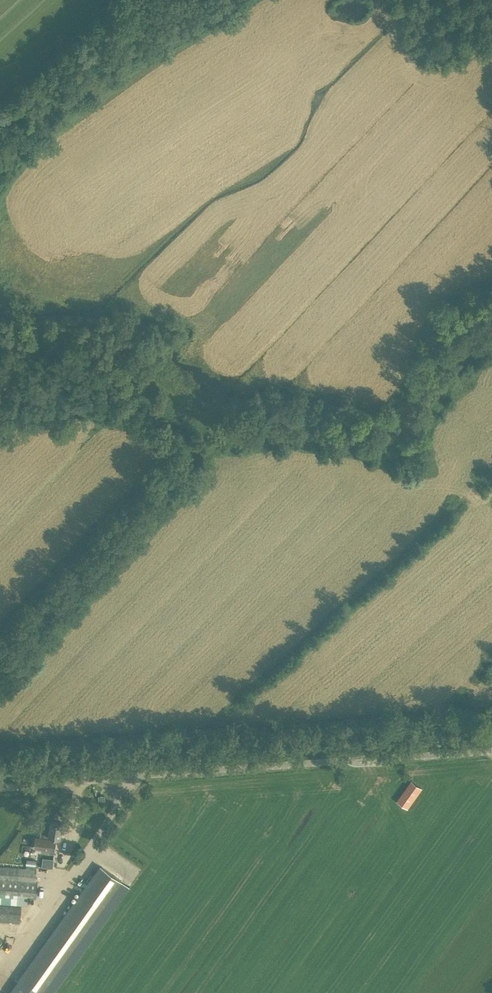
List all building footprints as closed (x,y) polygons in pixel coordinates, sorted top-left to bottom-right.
[(406,810),(421,789),(411,782),(396,803),(406,810)] [(36,837),(34,848),(40,849),(40,853),(49,854),(50,850),(55,851),(57,837),(61,837),(63,822),(51,821),(51,822),(43,821),(41,837),(36,837)] [(27,906),(28,898),(37,899),(38,881),(36,881),(37,869),(0,866),(0,903),(27,906)] [(11,992),(41,992),(121,880),(102,866),(90,882),(20,981),(11,992)] [(21,919),(22,906),(0,904),(0,917),(21,919)]
